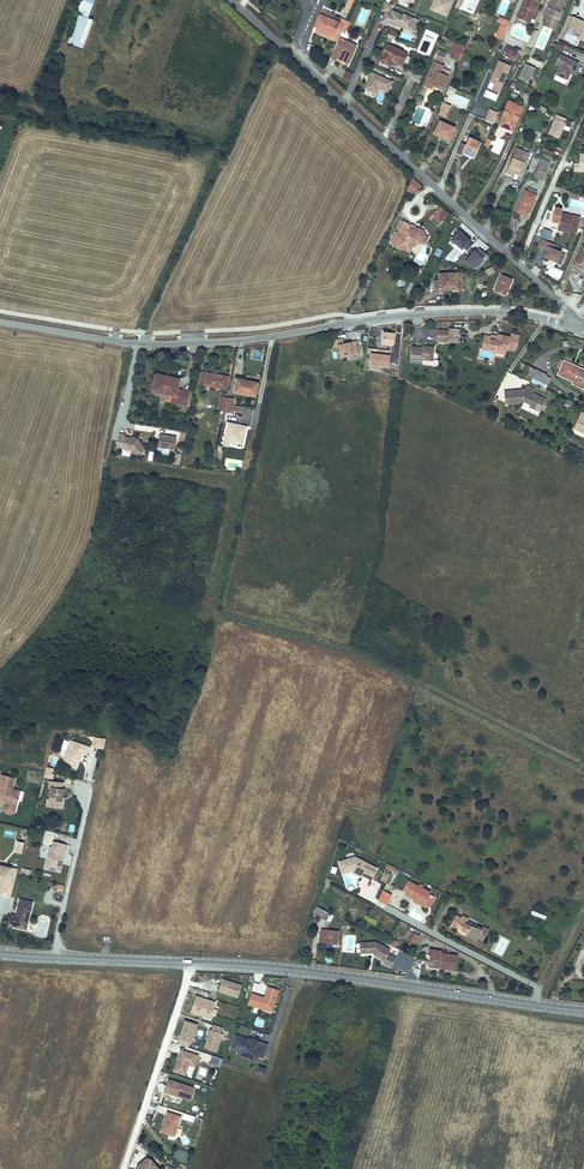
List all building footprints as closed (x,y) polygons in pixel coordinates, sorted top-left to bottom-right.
[(77,13),(87,17),(94,0),(82,0),(77,13)] [(349,10),(354,0),(348,0),(345,8),(349,10)] [(453,0),(433,0),(430,9),(437,12),(446,16),(453,0)] [(525,22),(530,10),(533,11),(537,0),(524,0),(516,18),(525,22)] [(557,18),(561,9),(565,0),(552,0),(546,13),(557,18)] [(394,5),(385,1),(381,10),(385,12),(385,11),(390,13),(394,5)] [(386,24),(386,22),(397,27),(398,25),(414,32),(419,20),(413,18),(403,14),(403,15),(392,10),(390,13),(385,11),(385,12),(381,20),(380,21),(386,24)] [(557,18),(546,13),(544,19),(547,20),(558,25),(561,19),(557,18)] [(79,14),(68,42),(83,48),(93,20),(79,14)] [(339,36),(341,31),(347,20),(342,18),(341,22),(319,14),(314,25),(317,27),(316,31),(334,39),(336,35),(339,36)] [(572,18),(567,16),(560,34),(564,36),(572,18)] [(583,25),(581,25),(583,21),(573,17),(572,18),(564,36),(564,37),(575,42),(578,37),(583,25)] [(347,20),(341,31),(345,33),(351,21),(347,20)] [(558,25),(547,20),(544,25),(556,31),(558,25)] [(431,21),(429,25),(438,29),(440,25),(431,21)] [(440,40),(450,45),(452,40),(442,35),(440,40)] [(356,44),(344,39),(339,37),(338,41),(330,57),(335,59),(336,57),(346,62),(349,52),(352,53),(356,44)] [(457,42),(451,54),(459,57),(465,46),(457,42)] [(378,64),(388,68),(392,59),(403,64),(407,53),(387,44),(378,64)] [(506,47),(502,54),(511,59),(513,60),(517,53),(519,50),(507,44),(506,47)] [(432,59),(441,62),(445,52),(437,48),(432,59)] [(578,62),(560,53),(555,63),(560,65),(556,74),(567,79),(570,72),(571,71),(574,72),(578,62)] [(423,84),(428,86),(429,83),(432,84),(442,89),(447,76),(439,72),(442,66),(433,61),(423,84)] [(510,66),(498,61),(487,87),(499,92),(510,66)] [(525,63),(519,76),(528,80),(534,66),(525,63)] [(353,73),(346,70),(342,78),(350,81),(353,73)] [(393,82),(372,73),(368,82),(365,89),(375,93),(378,87),(388,91),(393,82)] [(419,92),(424,95),(428,86),(423,84),(419,92)] [(424,99),(418,97),(415,103),(422,105),(424,99)] [(442,101),(437,113),(445,116),(450,105),(442,101)] [(506,106),(499,122),(507,125),(506,127),(512,130),(522,106),(512,102),(509,107),(506,106)] [(491,108),(485,121),(492,124),(497,111),(491,108)] [(566,118),(556,114),(548,133),(558,138),(559,138),(566,122),(565,122),(566,118)] [(439,121),(434,133),(449,140),(454,128),(439,121)] [(461,143),(456,153),(461,155),(463,151),(473,156),(479,142),(468,137),(465,145),(461,143)] [(492,140),(487,138),(484,145),(488,147),(492,140)] [(517,148),(507,169),(515,173),(519,174),(528,153),(517,148)] [(542,158),(535,174),(543,178),(550,162),(542,158)] [(580,158),(579,164),(575,163),(574,171),(583,172),(583,169),(583,158),(583,159),(580,158)] [(425,170),(429,165),(424,162),(420,167),(425,170)] [(412,178),(405,190),(414,195),(421,183),(412,178)] [(526,190),(517,211),(527,216),(536,195),(535,195),(537,191),(529,187),(527,191),(526,190)] [(439,208),(436,211),(445,218),(448,215),(439,208)] [(560,222),(559,225),(571,228),(570,232),(577,233),(581,217),(562,213),(563,209),(558,208),(555,221),(560,222)] [(430,218),(438,226),(445,218),(436,211),(430,218)] [(403,224),(398,233),(396,232),(391,243),(392,245),(397,247),(409,252),(411,252),(413,248),(412,245),(413,242),(415,242),(418,243),(419,244),(421,244),(425,245),(429,237),(426,236),(424,230),(417,227),(415,228),(413,229),(410,228),(409,227),(403,224)] [(467,250),(469,248),(473,244),(469,241),(470,240),(471,239),(466,235),(465,236),(457,229),(453,233),(455,235),(453,237),(451,239),(462,249),(464,247),(467,250)] [(544,229),(541,237),(549,240),(552,232),(544,229)] [(565,254),(551,248),(553,244),(543,239),(539,246),(547,250),(544,256),(556,261),(555,263),(560,264),(561,263),(565,254)] [(583,269),(583,246),(583,245),(574,265),(583,269)] [(466,261),(473,267),(482,257),(483,258),(486,254),(485,253),(479,248),(475,252),(474,251),(468,258),(463,254),(461,257),(459,259),(463,263),(466,261)] [(532,270),(538,275),(541,270),(535,265),(532,270)] [(493,274),(490,267),(483,270),(487,277),(493,274)] [(435,290),(445,289),(445,287),(456,287),(455,280),(457,280),(456,272),(438,274),(438,280),(434,280),(435,290)] [(501,275),(495,290),(505,294),(511,280),(501,275)] [(367,278),(358,297),(363,299),(372,280),(367,278)] [(445,287),(445,289),(458,288),(457,280),(455,280),(456,287),(445,287)] [(409,294),(414,284),(409,281),(404,291),(409,294)] [(448,332),(448,342),(448,344),(460,344),(460,330),(448,329),(448,332)] [(394,332),(382,331),(381,344),(393,345),(394,332)] [(438,331),(437,342),(448,342),(448,332),(438,331)] [(506,350),(507,350),(514,351),(516,348),(519,336),(511,334),(510,337),(502,335),(501,338),(497,337),(498,336),(491,335),(491,336),(484,335),(481,348),(494,352),(495,349),(501,350),(501,349),(506,350)] [(359,354),(357,341),(344,343),(343,337),(337,339),(336,339),(331,348),(338,347),(340,357),(359,354)] [(423,348),(412,346),(410,362),(422,363),(422,360),(433,361),(434,347),(426,346),(426,349),(423,349),(423,348)] [(390,355),(371,353),(369,365),(389,367),(390,355)] [(560,368),(557,375),(573,382),(572,384),(583,389),(583,370),(564,361),(560,368)] [(521,372),(519,377),(530,382),(541,387),(545,389),(550,378),(546,376),(546,374),(525,364),(521,372)] [(207,374),(207,372),(202,371),(200,383),(216,386),(226,388),(228,376),(215,374),(215,375),(207,374)] [(166,393),(170,394),(169,400),(180,403),(178,409),(185,411),(189,391),(178,388),(179,381),(156,376),(152,390),(166,393)] [(237,378),(234,391),(256,395),(258,382),(237,378)] [(527,389),(538,394),(541,387),(530,382),(527,389)] [(581,412),(573,428),(583,433),(583,413),(581,412)] [(247,426),(228,422),(225,437),(229,437),(229,442),(241,444),(242,442),(243,442),(247,426)] [(124,435),(119,434),(118,443),(122,443),(122,446),(126,447),(126,449),(131,450),(134,453),(139,454),(145,449),(138,439),(135,438),(134,440),(132,439),(132,438),(124,437),(124,435)] [(165,435),(160,434),(158,447),(162,448),(163,447),(170,448),(170,449),(174,450),(176,437),(171,436),(171,437),(165,436),(165,435)] [(103,746),(105,735),(94,734),(92,743),(103,746)] [(81,753),(87,755),(90,747),(70,740),(66,751),(68,752),(67,757),(65,756),(62,764),(75,769),(79,761),(77,760),(80,752),(81,753)] [(4,802),(3,805),(14,808),(17,798),(15,795),(16,789),(11,788),(14,777),(0,774),(0,775),(0,798),(5,799),(4,802)] [(62,782),(50,781),(49,787),(52,788),(50,800),(52,800),(51,806),(62,808),(63,801),(62,801),(62,797),(63,789),(61,789),(62,782)] [(66,844),(53,841),(52,847),(49,859),(47,859),(45,868),(59,871),(62,862),(60,862),(62,854),(64,854),(66,844)] [(355,857),(339,862),(343,874),(352,871),(352,869),(354,868),(362,872),(360,876),(361,877),(362,875),(371,879),(377,868),(355,857)] [(395,867),(388,864),(386,869),(392,872),(395,867)] [(2,882),(0,888),(0,897),(9,899),(15,871),(1,868),(0,867),(0,879),(2,880),(2,882)] [(406,895),(414,899),(415,900),(416,898),(425,903),(429,895),(430,894),(431,892),(408,881),(403,890),(407,892),(406,895)] [(63,892),(64,885),(57,884),(56,890),(63,892)] [(392,895),(383,890),(381,896),(379,900),(387,905),(392,895)] [(430,894),(429,895),(423,906),(427,908),(431,905),(436,897),(430,894)] [(415,900),(414,899),(413,901),(423,906),(425,903),(416,898),(415,900)] [(9,919),(8,924),(25,928),(31,903),(20,900),(16,917),(10,915),(9,919)] [(316,906),(312,917),(318,919),(319,916),(330,921),(333,914),(316,906)] [(467,923),(468,921),(469,919),(462,915),(461,917),(456,915),(449,927),(476,941),(478,938),(483,941),(489,929),(483,927),(482,928),(478,926),(476,928),(467,923)] [(322,929),(321,940),(325,941),(325,942),(337,943),(338,931),(322,929)] [(408,936),(416,940),(418,936),(410,932),(408,936)] [(406,940),(414,944),(416,940),(408,936),(406,940)] [(529,942),(535,946),(538,941),(531,937),(529,942)] [(375,941),(363,942),(364,952),(372,951),(375,953),(374,955),(383,960),(381,962),(390,966),(395,957),(387,953),(389,948),(375,941)] [(434,950),(431,949),(430,949),(429,956),(431,956),(429,965),(440,967),(440,964),(444,965),(444,968),(455,969),(457,955),(442,953),(442,951),(434,950)] [(412,974),(419,976),(420,969),(414,967),(412,974)] [(218,991),(238,997),(242,985),(222,979),(218,991)] [(273,1009),(279,990),(268,986),(264,997),(251,993),(248,1004),(259,1008),(260,1005),(273,1009)] [(196,995),(190,1012),(210,1019),(211,1015),(214,1009),(216,1002),(196,995)] [(185,1020),(181,1033),(182,1035),(179,1044),(188,1047),(190,1042),(191,1043),(197,1024),(185,1020)] [(210,1033),(208,1034),(204,1047),(216,1051),(222,1032),(221,1032),(222,1027),(213,1024),(210,1033)] [(264,1058),(268,1044),(258,1041),(258,1043),(235,1035),(231,1049),(239,1051),(239,1050),(249,1053),(248,1057),(257,1060),(258,1057),(264,1058)] [(199,1056),(182,1050),(175,1072),(186,1075),(189,1065),(195,1067),(199,1056)] [(209,1065),(221,1067),(223,1058),(211,1055),(209,1065)] [(196,1088),(169,1079),(165,1092),(192,1100),(196,1088)] [(181,1116),(168,1112),(162,1131),(175,1136),(181,1116)] [(187,1162),(191,1152),(176,1148),(173,1158),(187,1162)] [(156,1167),(152,1162),(149,1164),(145,1160),(141,1163),(141,1164),(138,1167),(140,1168),(156,1168),(156,1167)]
